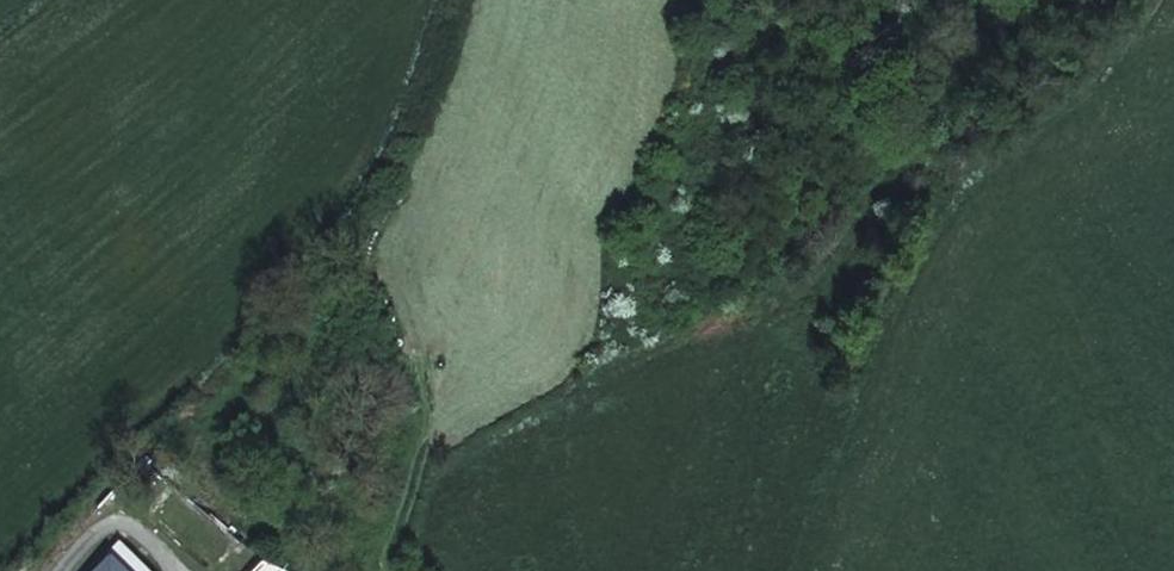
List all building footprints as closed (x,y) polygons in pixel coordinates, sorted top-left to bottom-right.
[(110,560),(99,570),(121,570),(110,560)]
